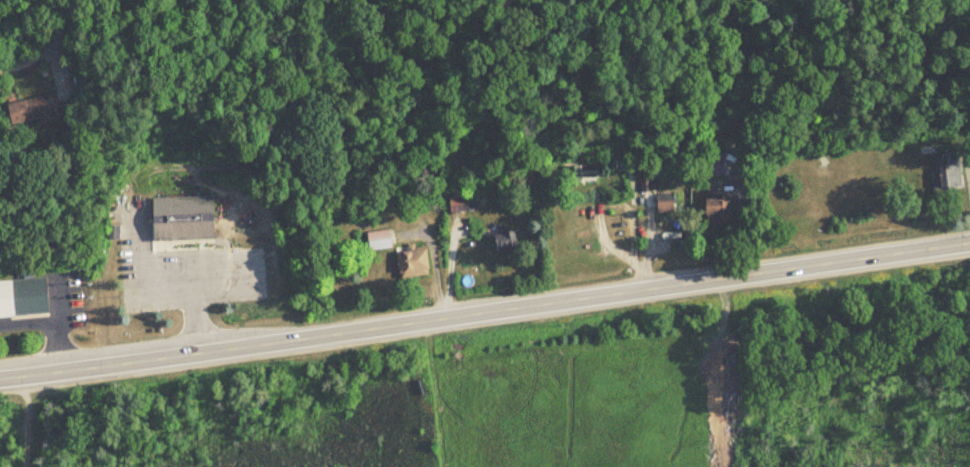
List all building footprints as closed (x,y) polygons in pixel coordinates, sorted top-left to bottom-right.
[(47,118),(43,95),(3,103),(8,125),(47,118)] [(53,102),(55,116),(70,115),(69,101),(53,102)] [(961,187),(958,148),(943,149),(944,155),(935,156),(937,189),(961,187)] [(565,165),(565,182),(594,182),(594,165),(565,165)] [(653,190),(652,176),(638,178),(640,191),(653,190)] [(671,195),(655,195),(655,213),(671,213),(671,195)] [(211,196),(149,197),(149,241),(211,240),(211,196)] [(727,221),(727,199),(704,199),(704,221),(727,221)] [(390,248),(387,230),(365,233),(368,251),(390,248)] [(497,260),(516,256),(513,237),(494,241),(497,260)] [(395,251),(397,278),(426,276),(425,249),(395,251)] [(0,281),(0,319),(46,316),(44,278),(0,281)]
